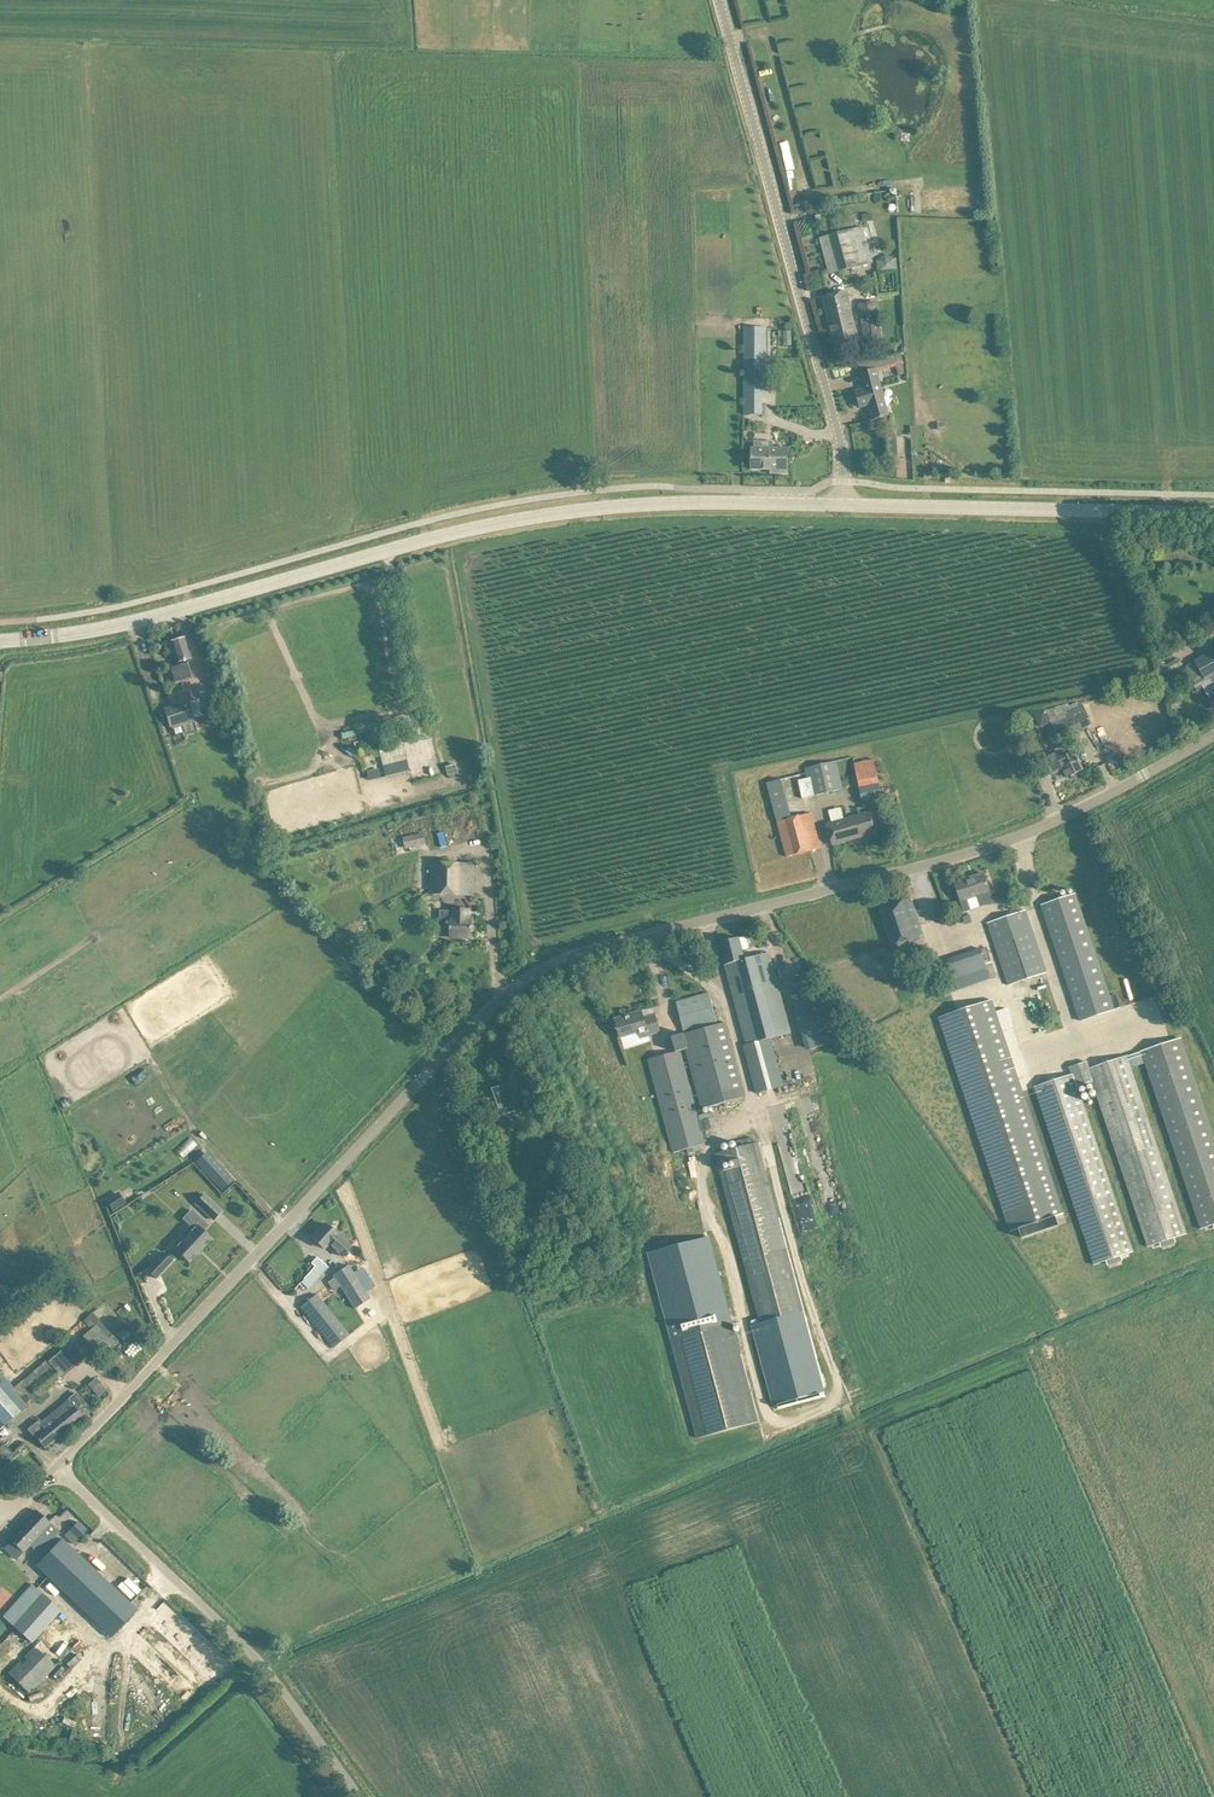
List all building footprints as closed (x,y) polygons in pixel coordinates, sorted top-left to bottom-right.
[(863,226),(831,235),(820,238),(829,274),(841,271),(873,263),(863,226)] [(811,232),(801,235),(803,241),(813,238),(811,232)] [(885,255),(876,261),(876,263),(877,271),(896,269),(896,261),(895,259),(885,255)] [(846,292),(834,295),(822,298),(834,343),(857,337),(846,292)] [(858,306),(863,338),(880,336),(876,304),(858,306)] [(744,327),(744,402),(744,415),(762,415),(762,376),(766,376),(766,328),(744,327)] [(858,363),(861,373),(876,369),(903,361),(901,353),(858,363)] [(876,369),(861,373),(865,389),(856,392),(860,407),(869,404),(873,419),(888,415),(876,369)] [(887,436),(889,458),(896,457),(895,435),(887,436)] [(777,473),(788,473),(788,449),(772,449),(772,442),(754,442),(754,449),(752,449),(751,469),(777,469),(777,473)] [(1210,629),(1200,635),(1204,642),(1213,636),(1213,635),(1210,629)] [(171,641),(174,653),(178,665),(169,668),(174,684),(192,678),(186,660),(190,658),(187,649),(184,637),(171,641)] [(1190,674),(1196,685),(1210,677),(1213,685),(1213,650),(1194,661),(1185,666),(1190,674)] [(1156,656),(1159,668),(1165,666),(1162,654),(1156,656)] [(191,703),(166,710),(172,730),(197,722),(191,703)] [(1077,705),(1049,717),(1050,721),(1058,738),(1076,731),(1091,724),(1082,703),(1077,705)] [(373,739),(361,742),(363,752),(369,751),(376,749),(373,739)] [(399,743),(379,748),(382,760),(384,768),(408,762),(406,754),(403,742),(399,743)] [(1083,770),(1077,759),(1070,743),(1055,750),(1057,754),(1045,759),(1035,764),(1042,779),(1052,774),(1064,769),(1067,777),(1083,770)] [(1028,749),(1022,751),(1024,757),(1030,755),(1028,749)] [(882,797),(880,785),(874,759),(854,763),(859,789),(862,801),(882,797)] [(808,779),(799,781),(803,798),(842,789),(836,761),(806,768),(808,779)] [(818,836),(811,813),(777,822),(787,857),(821,848),(818,836)] [(827,826),(832,845),(875,833),(869,814),(843,821),(842,819),(839,820),(839,823),(827,826)] [(430,861),(428,893),(459,894),(459,873),(475,874),(476,863),(430,861)] [(955,883),(964,911),(993,901),(984,873),(955,883)] [(1042,905),(1046,917),(1081,1021),(1114,1010),(1075,894),(1042,905)] [(879,908),(883,919),(893,948),(924,938),(910,898),(879,908)] [(440,927),(451,928),(450,937),(472,938),(472,919),(470,919),(471,908),(453,908),(453,910),(440,910),(440,927)] [(987,924),(991,935),(1009,986),(1047,974),(1026,911),(987,924)] [(720,943),(725,964),(745,959),(739,938),(720,943)] [(947,960),(951,971),(957,990),(991,978),(987,969),(981,948),(947,960)] [(725,964),(746,1046),(771,1039),(791,1034),(773,964),(769,952),(745,959),(725,964)] [(364,964),(374,966),(376,955),(365,954),(364,964)] [(813,978),(792,984),(797,1002),(818,997),(813,978)] [(684,1031),(717,1023),(709,995),(677,1003),(684,1031)] [(1013,1027),(1007,1009),(995,1012),(991,1000),(940,1017),(1011,1231),(1019,1229),(1022,1238),(1059,1225),(1055,1216),(1063,1213),(1002,1031),(1013,1027)] [(641,1011),(615,1019),(618,1030),(620,1037),(624,1049),(650,1041),(648,1035),(660,1032),(658,1026),(655,1014),(643,1017),(641,1011)] [(725,1022),(672,1037),(676,1052),(680,1051),(685,1049),(701,1108),(745,1097),(725,1022)] [(1145,1063),(1200,1228),(1213,1224),(1213,1135),(1181,1037),(1140,1050),(1145,1063)] [(771,1039),(746,1046),(744,1047),(757,1093),(783,1086),(771,1039)] [(1140,1050),(1127,1055),(1131,1068),(1145,1063),(1140,1050)] [(680,1051),(676,1052),(648,1059),(674,1152),(705,1144),(702,1131),(699,1122),(696,1110),(680,1051)] [(1127,1055),(1091,1067),(1087,1068),(1092,1082),(1147,1246),(1187,1233),(1131,1068),(1127,1055)] [(1069,1067),(1072,1074),(1073,1073),(1078,1086),(1092,1082),(1087,1068),(1091,1067),(1088,1060),(1069,1067)] [(1073,1073),(1072,1074),(1034,1086),(1093,1264),(1133,1251),(1078,1086),(1073,1073)] [(485,1093),(489,1104),(492,1112),(508,1106),(524,1100),(527,1107),(534,1105),(528,1089),(521,1091),(520,1089),(504,1095),(502,1087),(485,1093)] [(708,1119),(699,1122),(702,1131),(711,1129),(708,1119)] [(754,1144),(752,1137),(736,1142),(738,1149),(754,1144)] [(502,1151),(499,1143),(491,1146),(494,1154),(502,1151)] [(759,1143),(717,1154),(759,1318),(751,1320),(772,1402),(776,1401),(779,1409),(821,1398),(819,1390),(823,1389),(803,1313),(784,1242),(759,1143)] [(206,1153),(196,1162),(209,1176),(219,1167),(206,1153)] [(119,1194),(108,1201),(113,1210),(124,1203),(119,1194)] [(196,1203),(213,1220),(221,1211),(204,1195),(196,1203)] [(175,1249),(189,1262),(211,1239),(203,1231),(208,1226),(191,1210),(183,1219),(194,1229),(175,1249)] [(323,1248),(328,1243),(342,1256),(351,1247),(326,1224),(313,1238),(323,1248)] [(521,1239),(524,1249),(532,1247),(529,1237),(521,1239)] [(680,1245),(649,1253),(698,1438),(758,1422),(709,1237),(705,1238),(680,1245)] [(147,1270),(155,1278),(172,1261),(163,1252),(147,1270)] [(315,1266),(305,1277),(313,1284),(328,1267),(317,1257),(311,1263),(315,1266)] [(333,1275),(340,1287),(354,1308),(370,1298),(349,1265),(333,1275)] [(300,1307),(307,1316),(334,1349),(350,1336),(316,1294),(300,1307)] [(108,1338),(89,1315),(83,1320),(90,1329),(86,1333),(91,1339),(96,1335),(103,1343),(108,1338)] [(46,1360),(13,1388),(20,1396),(28,1405),(28,1406),(39,1397),(55,1383),(84,1358),(70,1342),(48,1361),(46,1360)] [(13,1388),(0,1373),(0,1429),(28,1405),(20,1396),(13,1388)] [(105,1390),(96,1379),(89,1385),(99,1396),(105,1390)] [(69,1399),(46,1417),(51,1423),(53,1421),(59,1429),(60,1428),(63,1433),(83,1417),(78,1411),(86,1405),(76,1393),(69,1399)] [(51,1423),(46,1417),(41,1422),(40,1420),(29,1429),(34,1435),(44,1448),(63,1433),(60,1428),(59,1429),(53,1421),(51,1423)] [(11,1452),(5,1444),(0,1447),(0,1461),(11,1452)] [(10,1463),(1,1470),(6,1477),(15,1469),(10,1463)] [(37,1510),(27,1521),(38,1532),(30,1540),(32,1542),(41,1551),(59,1532),(37,1510)] [(38,1532),(27,1521),(9,1539),(23,1552),(32,1542),(30,1540),(38,1532)] [(79,1521),(71,1530),(79,1537),(87,1528),(79,1521)] [(37,1565),(59,1587),(111,1636),(135,1609),(122,1597),(62,1539),(37,1565)] [(44,1594),(14,1626),(31,1642),(61,1609),(44,1594)] [(59,1621),(41,1640),(9,1673),(28,1694),(61,1660),(80,1641),(61,1623),(59,1621)]
